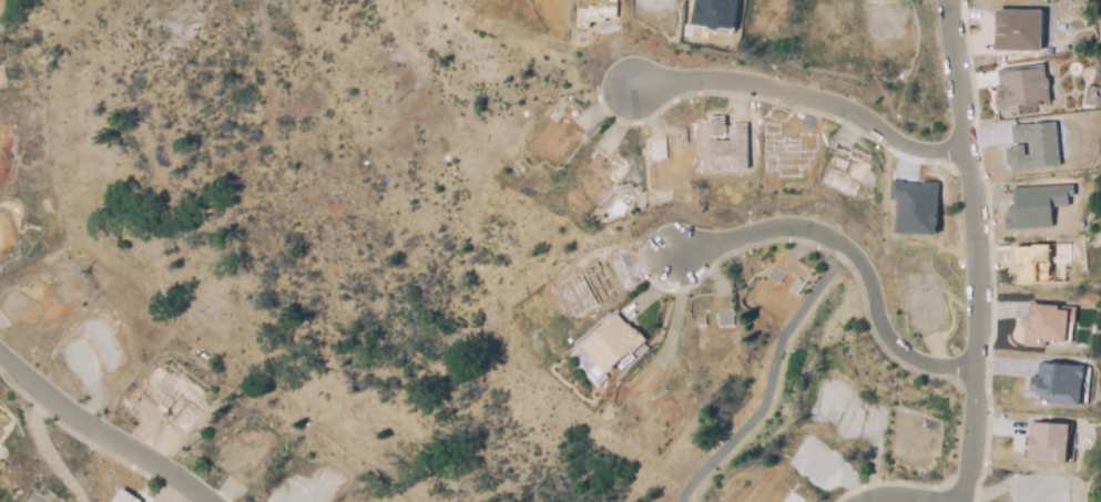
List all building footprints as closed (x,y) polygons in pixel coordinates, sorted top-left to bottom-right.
[(691,24),(694,0),(736,0),(732,29),(720,27),(716,30),(708,29),(708,27),(691,24)] [(995,9),(1041,10),(1040,51),(995,50),(995,9)] [(996,79),(997,78),(996,69),(1042,63),(1044,75),(1048,78),(1049,86),(1047,86),(1049,101),(1044,101),(1044,104),(1039,104),(1038,103),(1018,105),(1017,107),(996,111),(993,98),(995,98),(995,96),(995,94),(996,92),(998,92),(999,91),(996,91),(995,83),(997,83),(996,79)] [(1100,106),(1100,96),(1096,95),(1096,86),(1085,85),(1084,105),(1100,106)] [(702,171),(747,169),(746,124),(725,124),(724,118),(700,119),(702,171)] [(1012,142),(1027,141),(1029,154),(1023,155),(1022,144),(1012,145),(1013,147),(1006,148),(1008,164),(1010,164),(1011,170),(1049,166),(1049,167),(1054,167),(1053,165),(1060,165),(1056,121),(1010,125),(1012,142)] [(890,180),(889,199),(897,199),(895,233),(935,235),(938,182),(924,181),(924,182),(920,182),(920,183),(903,182),(903,181),(890,180)] [(1012,206),(1011,187),(1071,184),(1072,195),(1067,195),(1067,206),(1050,207),(1051,227),(1005,229),(1003,216),(1006,216),(1006,206),(1012,206)] [(1018,283),(1060,282),(1060,262),(1069,262),(1068,244),(1014,246),(1014,266),(1018,266),(1018,283)] [(1066,343),(1067,321),(1073,322),(1074,306),(1029,304),(1029,317),(1023,316),(1022,346),(1045,347),(1045,342),(1066,343)] [(618,314),(628,326),(629,324),(635,330),(638,330),(640,330),(648,340),(632,356),(630,354),(605,376),(595,365),(592,365),(588,360),(588,357),(580,346),(618,314)] [(1086,404),(1087,365),(1037,363),(1037,376),(1030,376),(1030,390),(1038,391),(1038,402),(1086,404)] [(1028,461),(1066,462),(1066,452),(1070,452),(1071,424),(1030,422),(1028,461)] [(118,489),(111,501),(144,501),(118,489)]
